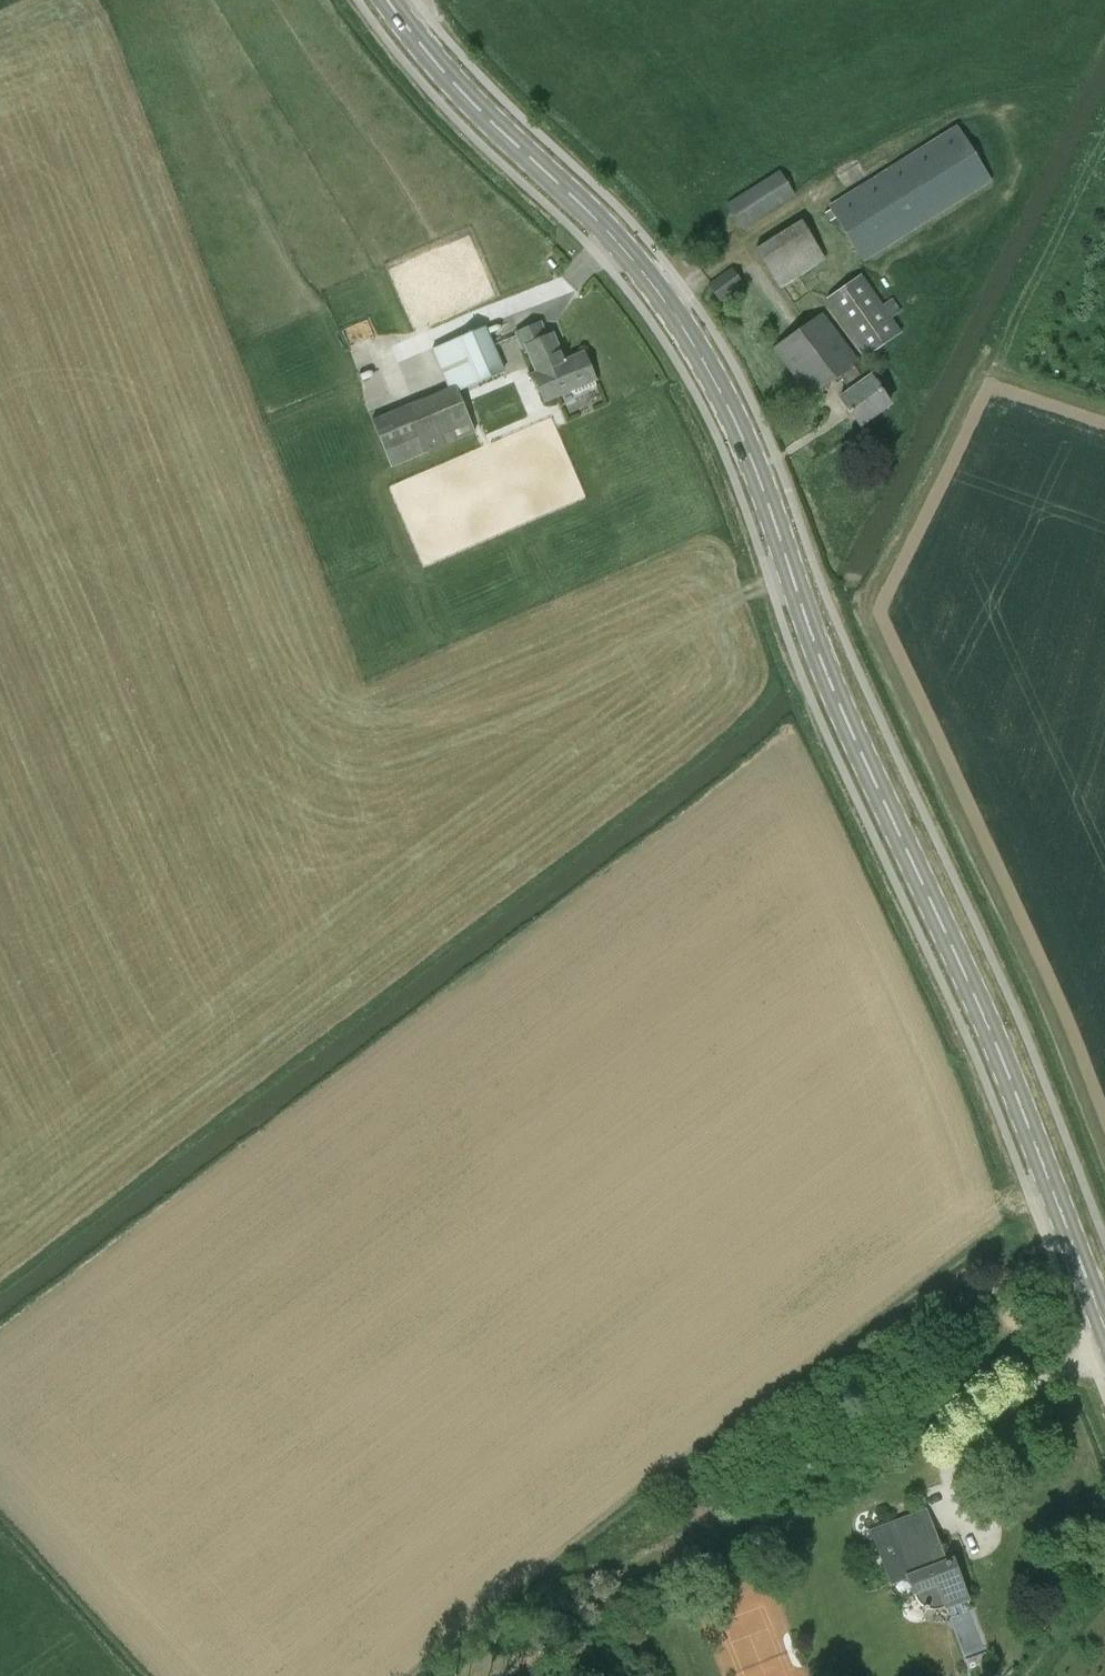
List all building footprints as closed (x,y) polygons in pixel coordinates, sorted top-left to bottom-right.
[(990,180),(957,127),(829,207),(831,209),(825,213),(830,221),(836,218),(862,260),(990,180)] [(794,194),(779,171),(727,205),(741,227),(794,194)] [(805,218),(757,245),(780,284),(827,257),(805,218)] [(742,284),(731,268),(708,285),(720,301),(742,284)] [(881,305),(860,275),(827,298),(867,356),(900,333),(890,319),(900,312),(891,299),(881,305)] [(859,361),(822,313),(772,348),(810,396),(839,376),(849,390),(839,397),(859,425),(889,403),(870,376),(863,380),(853,366),(859,361)] [(523,349),(525,348),(535,372),(532,374),(544,402),(572,390),(574,395),(598,385),(585,354),(565,363),(553,336),(544,339),(537,322),(515,331),(523,349)] [(503,372),(483,327),(432,349),(451,394),(503,372)] [(458,438),(475,431),(463,403),(446,410),(458,438)] [(941,1608),(944,1606),(967,1598),(952,1558),(942,1562),(938,1552),(941,1551),(925,1510),(870,1531),(891,1586),(908,1579),(915,1597),(917,1600),(919,1602),(920,1603),(923,1605),(925,1606),(928,1607),(932,1608),(935,1608),(938,1608),(941,1608)]
